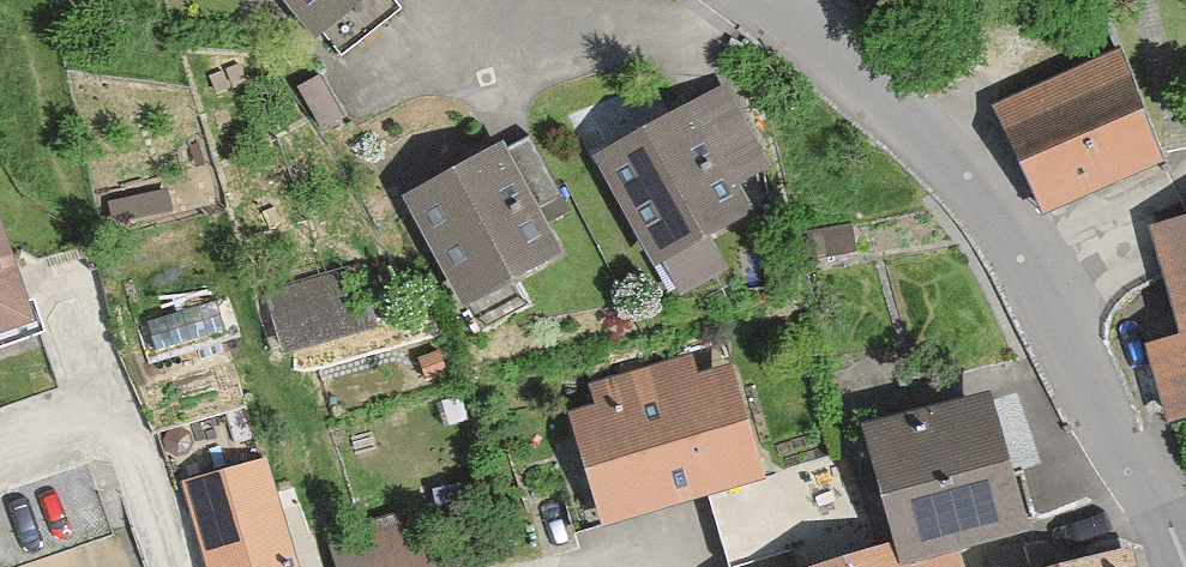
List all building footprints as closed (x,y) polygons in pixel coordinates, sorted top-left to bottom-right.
[(349,69),(405,20),(388,0),(289,0),(349,69)] [(1117,55),(991,111),(1044,230),(1171,174),(1117,55)] [(702,120),(606,173),(664,279),(761,226),(702,120)] [(536,146),(408,212),(464,319),(570,265),(544,216),(566,205),(536,146)] [(1171,437),(1185,433),(1185,228),(1154,236),(1184,348),(1149,357),(1171,437)] [(38,342),(0,229),(0,354),(38,342)] [(853,230),(803,238),(807,262),(857,254),(853,230)] [(354,274),(273,299),(289,350),(370,325),(354,274)] [(593,394),(601,419),(575,427),(608,536),(770,487),(737,378),(703,388),(695,364),(593,394)] [(966,550),(1033,530),(994,406),(872,443),(910,566),(911,566),(966,550)] [(849,476),(715,517),(731,566),(773,566),(835,548),(841,566),(877,566),(849,476)] [(197,538),(206,566),(299,566),(283,513),(197,538)] [(966,550),(911,566),(971,566),(966,550)]
